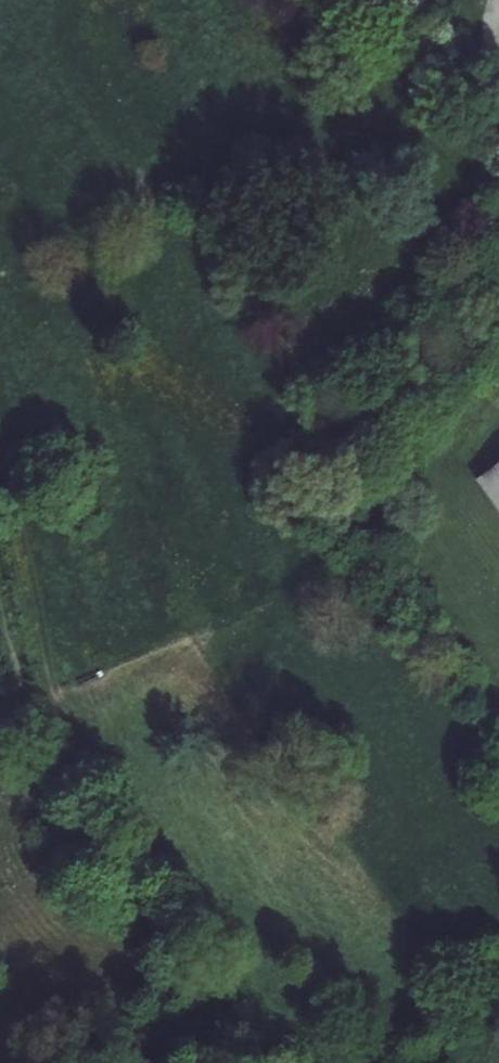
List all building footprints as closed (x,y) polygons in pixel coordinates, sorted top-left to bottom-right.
[(487,488),(498,504),(498,479),(487,488)]
